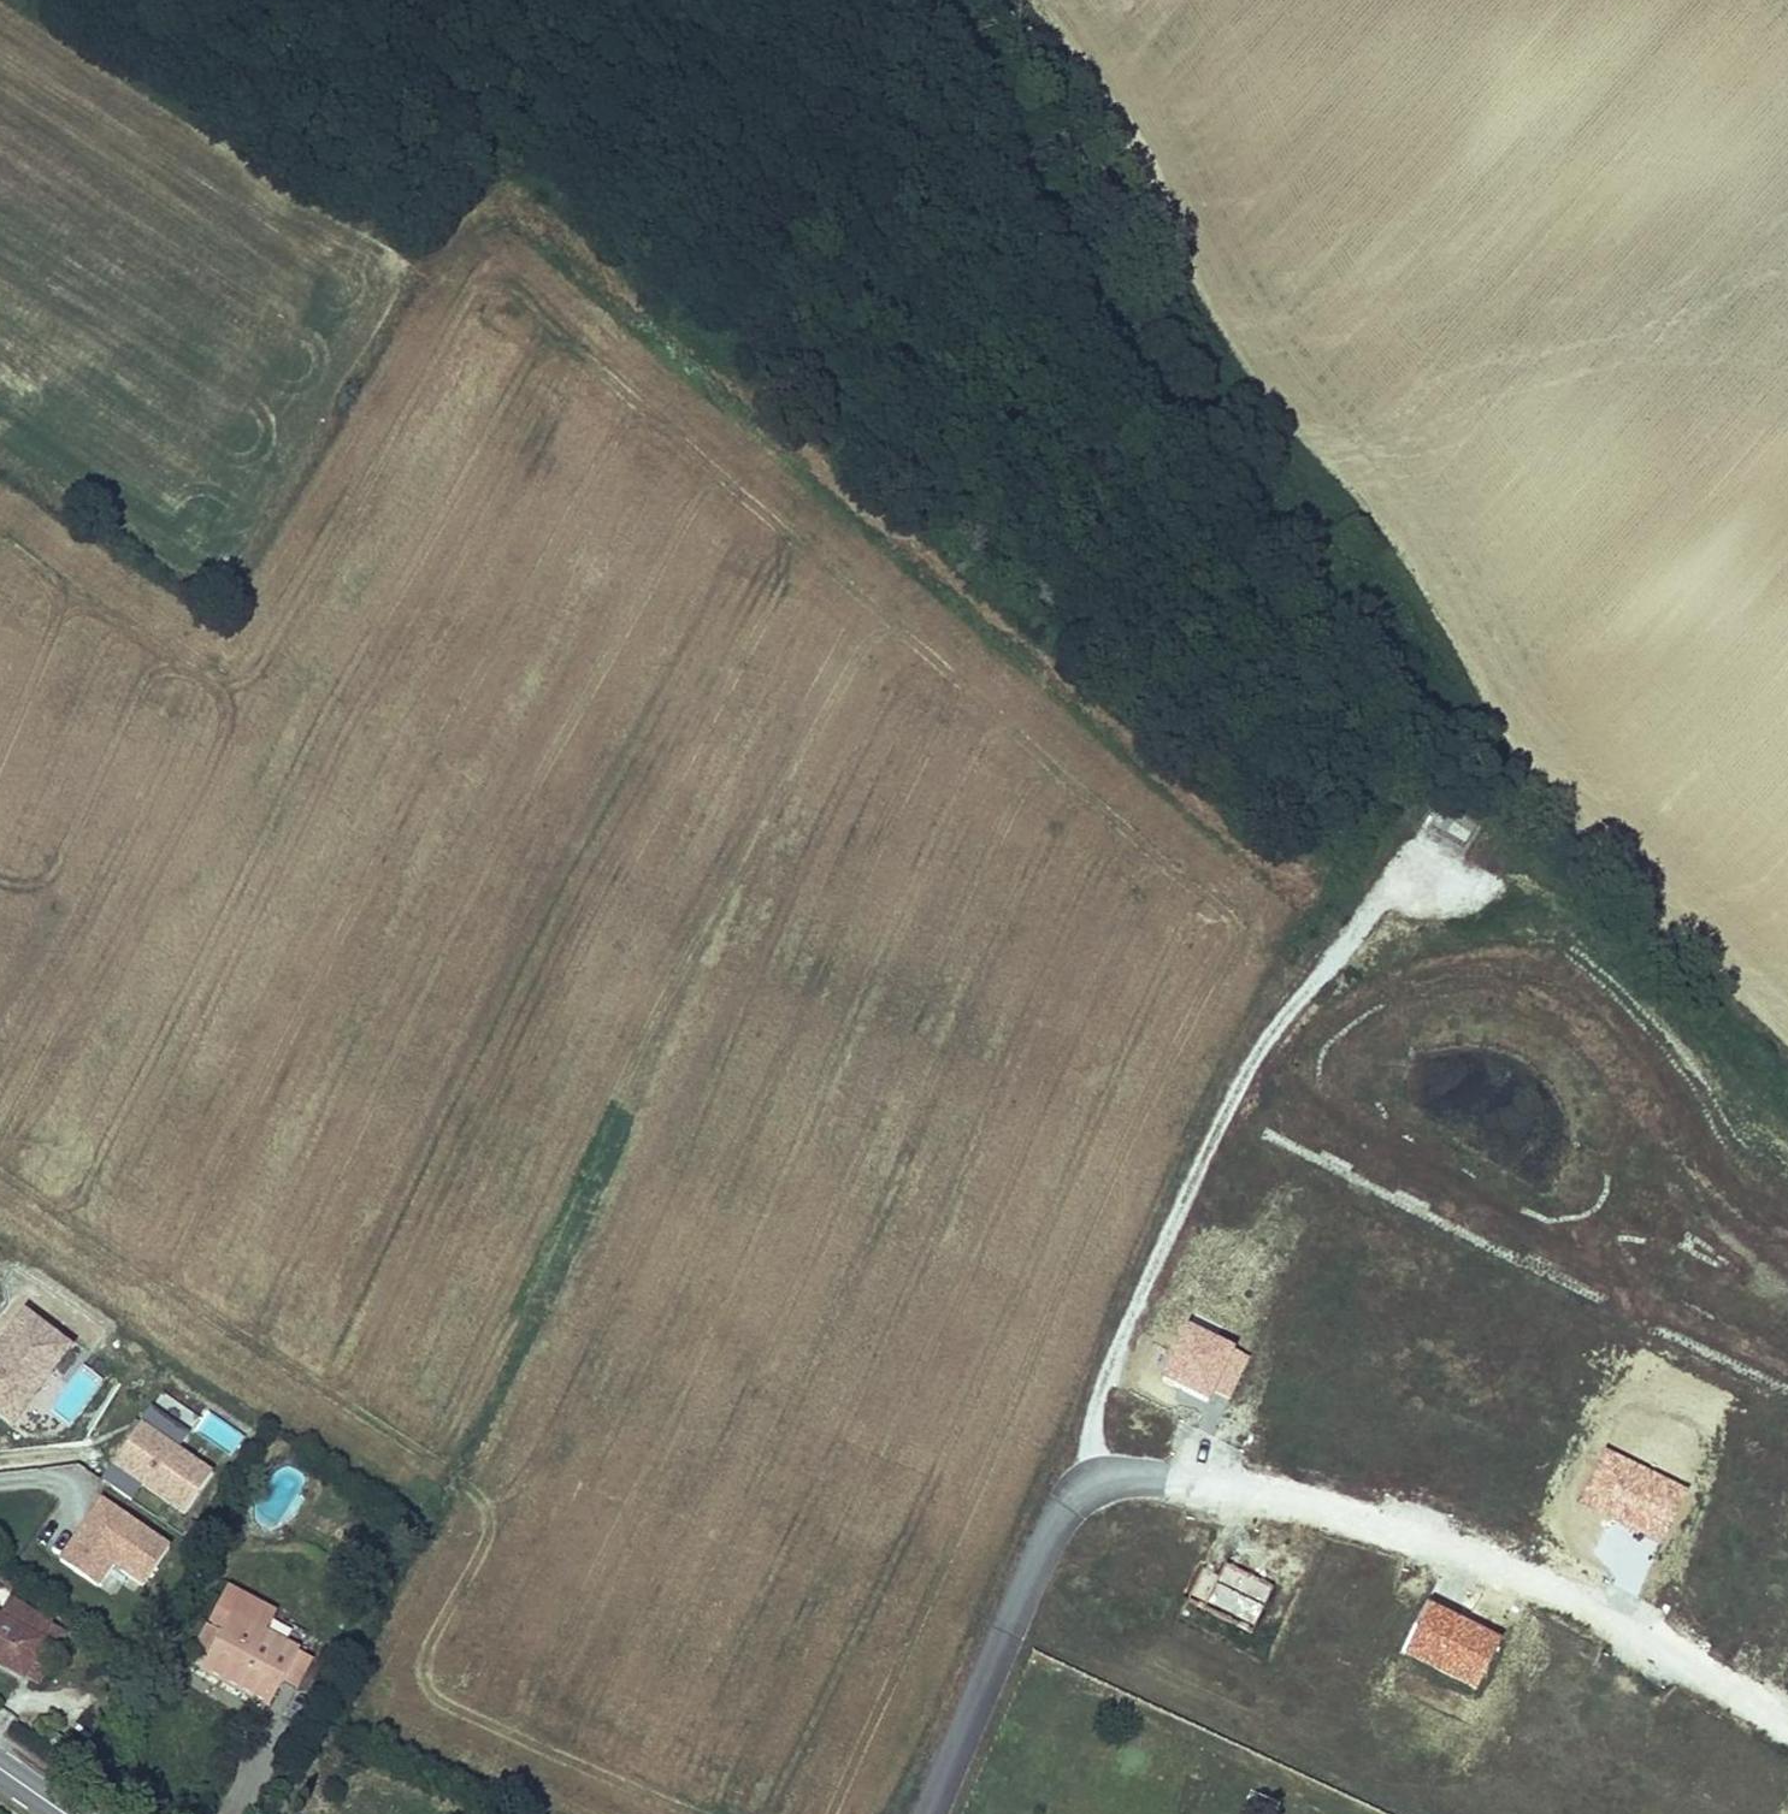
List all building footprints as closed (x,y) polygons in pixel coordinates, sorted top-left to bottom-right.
[(24,1301),(0,1333),(0,1412),(13,1422),(75,1339),(24,1301)] [(149,1401),(140,1415),(179,1442),(189,1428),(149,1401)] [(181,1509),(212,1465),(179,1442),(140,1415),(109,1459),(142,1482),(181,1509)] [(142,1482),(109,1459),(97,1477),(129,1499),(142,1482)] [(167,1536),(98,1491),(56,1556),(95,1581),(109,1559),(140,1579),(167,1536)] [(226,1581),(204,1624),(218,1631),(231,1606),(266,1624),(275,1606),(226,1581)] [(0,1608),(0,1659),(36,1679),(67,1624),(9,1592),(0,1608)] [(266,1624),(231,1606),(218,1631),(209,1650),(199,1668),(268,1703),(281,1679),(295,1686),(311,1656),(297,1649),(301,1641),(266,1624)] [(194,1643),(209,1650),(218,1631),(204,1624),(194,1643)]
